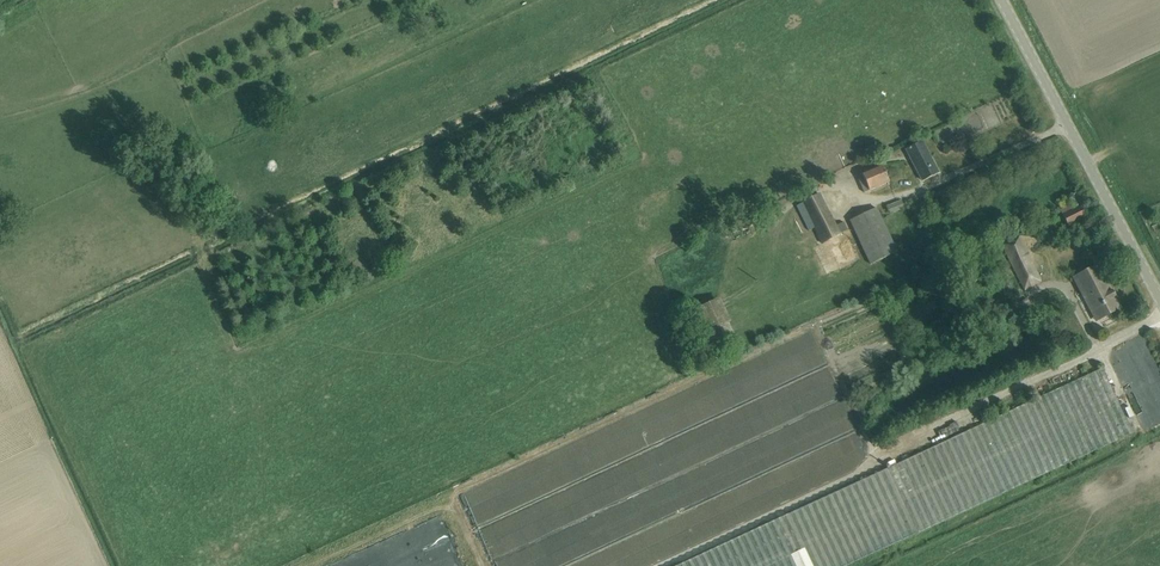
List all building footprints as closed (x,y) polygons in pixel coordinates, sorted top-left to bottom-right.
[(66,40),(62,33),(53,38),(57,46),(66,40)] [(906,149),(922,180),(938,172),(922,141),(906,149)] [(857,175),(864,192),(888,181),(881,164),(857,175)] [(815,227),(822,243),(847,230),(843,222),(836,225),(820,194),(796,206),(808,230),(815,227)] [(889,207),(891,213),(905,206),(903,201),(889,207)] [(1067,227),(1086,218),(1080,206),(1071,210),(1069,206),(1060,211),(1067,227)] [(851,219),(871,262),(897,250),(877,207),(851,219)] [(1002,245),(1024,289),(1040,281),(1018,237),(1002,245)] [(1074,278),(1083,295),(1086,294),(1099,320),(1120,309),(1097,266),(1074,278)] [(918,534),(1001,495),(1070,463),(1133,434),(1103,369),(1040,398),(967,431),(890,468),(889,466),(896,463),(894,460),(888,464),(888,465),(886,466),(888,469),(789,514),(678,565),(849,565),(918,534)]
